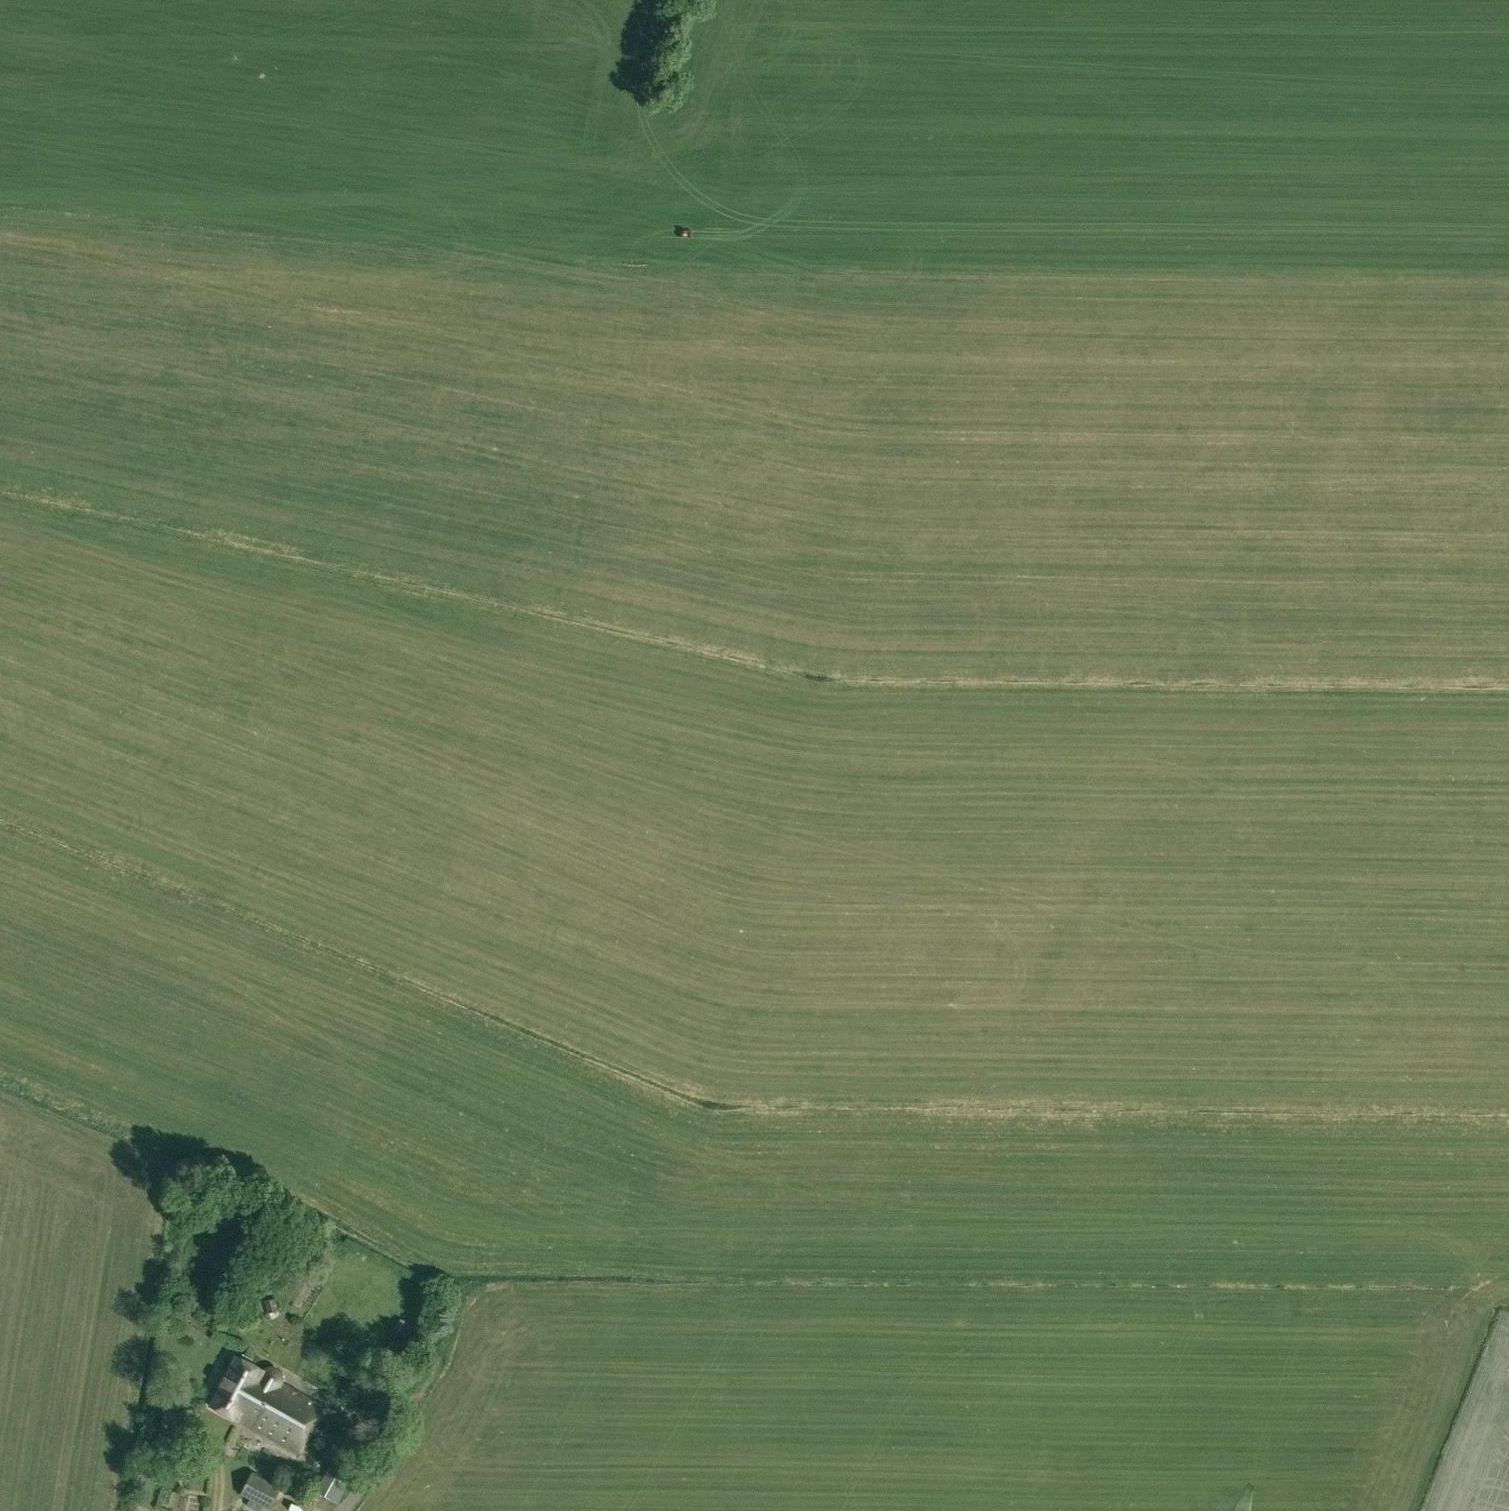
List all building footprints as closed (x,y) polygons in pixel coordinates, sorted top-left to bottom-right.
[(238,1420),(239,1417),(299,1450),(324,1405),(236,1356),(209,1404),(238,1420)] [(332,1460),(315,1486),(338,1501),(355,1473),(332,1460)] [(253,1471),(241,1493),(271,1509),(283,1485),(253,1471)]
